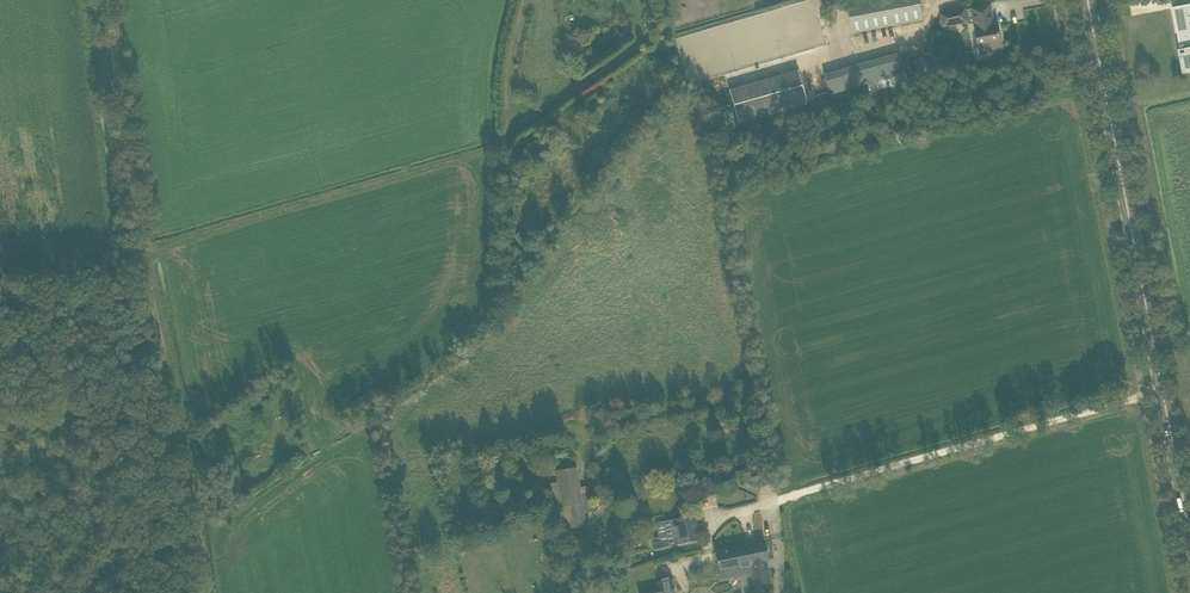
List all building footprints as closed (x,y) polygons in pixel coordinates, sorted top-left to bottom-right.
[(920,0),(867,0),(848,4),(853,33),(924,20),(920,0)] [(994,27),(990,5),(972,9),(976,30),(975,30),(979,49),(991,46),(992,49),(1003,47),(999,26),(994,27)] [(1172,8),(1181,54),(1179,55),(1183,74),(1189,73),(1189,5),(1172,8)] [(944,26),(967,22),(965,10),(942,15),(944,26)] [(655,31),(653,24),(644,26),(645,33),(655,31)] [(812,43),(810,34),(795,37),(797,42),(768,48),(772,63),(819,52),(816,42),(812,43)] [(909,83),(906,73),(901,54),(863,64),(869,84),(871,93),(909,83)] [(734,119),(801,101),(794,73),(726,91),(734,119)] [(516,265),(504,264),(503,274),(515,274),(516,265)] [(708,386),(695,389),(696,394),(709,392),(708,386)] [(551,483),(556,508),(561,507),(562,511),(558,512),(561,526),(566,525),(567,526),(586,523),(584,513),(585,513),(583,504),(587,504),(585,486),(581,487),(577,467),(555,470),(558,482),(551,483)] [(530,511),(528,499),(518,501),(519,512),(530,511)] [(694,515),(682,517),(663,522),(655,523),(658,537),(652,538),(653,543),(654,550),(700,540),(694,515)] [(621,553),(619,541),(606,543),(607,546),(605,547),(606,556),(621,553)] [(768,560),(764,541),(714,551),(718,570),(719,570),(720,579),(728,577),(726,569),(739,566),(740,569),(750,567),(754,586),(771,583),(766,561),(768,560)] [(641,592),(674,592),(671,578),(657,581),(659,589),(641,592)]
